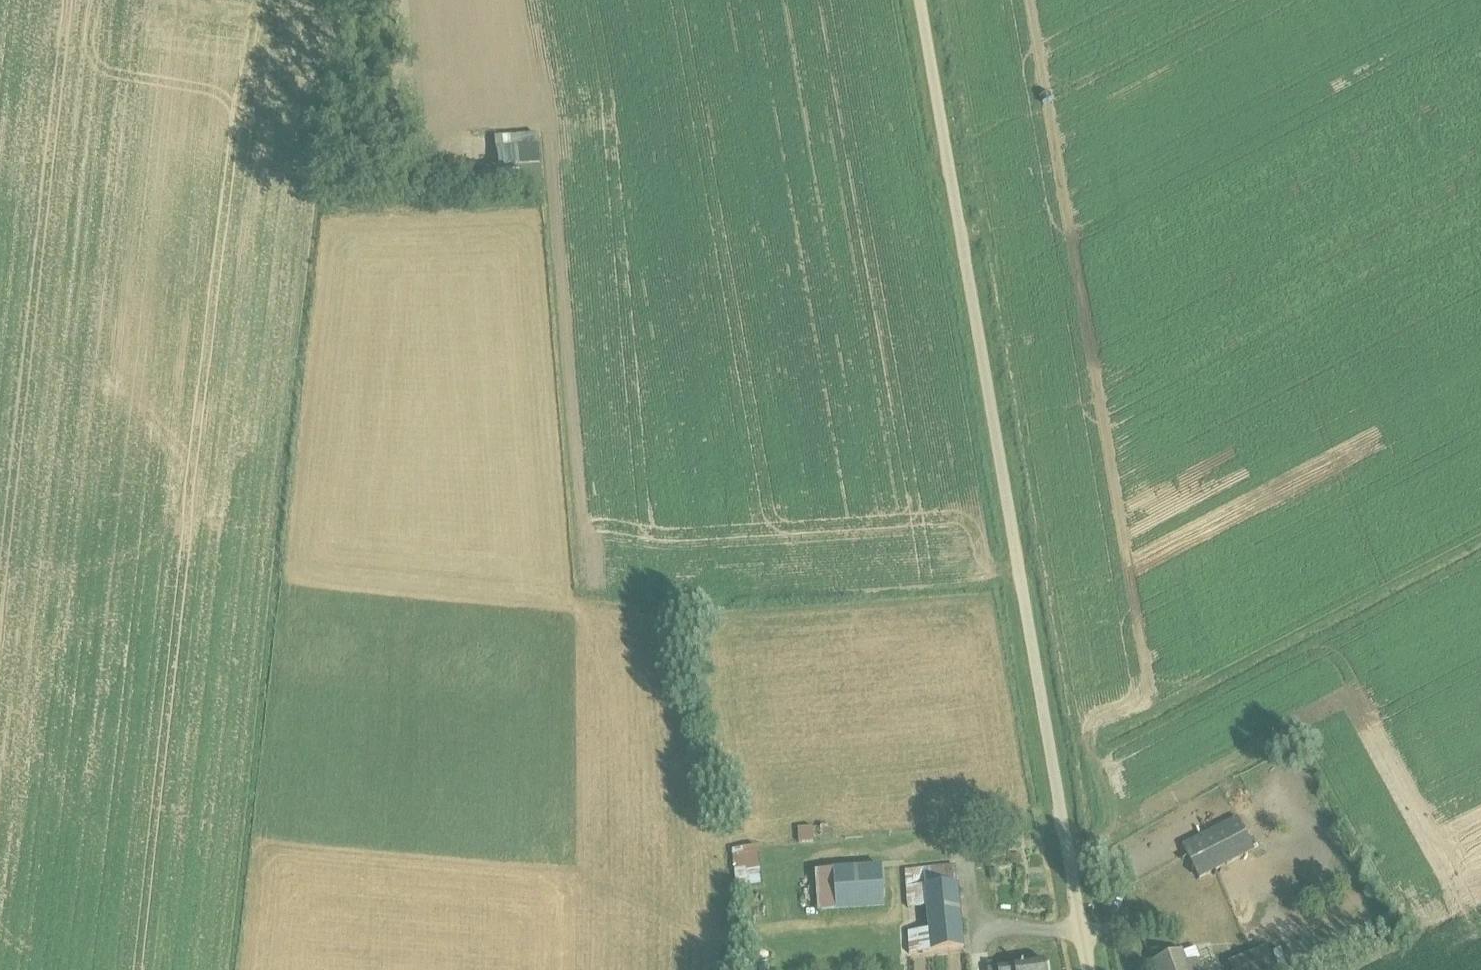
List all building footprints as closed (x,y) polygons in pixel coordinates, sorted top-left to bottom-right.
[(496,135),(499,170),(520,170),(521,199),(544,196),(540,132),(496,135)] [(499,170),(464,172),(465,201),(521,199),(520,170),(499,170)] [(1238,820),(1184,848),(1199,879),(1254,851),(1238,820)] [(813,839),(811,825),(797,827),(799,841),(813,839)] [(760,882),(755,844),(730,848),(735,885),(760,882)] [(814,869),(817,911),(884,905),(880,863),(814,869)] [(910,936),(911,955),(963,951),(957,885),(928,887),(932,934),(910,936)] [(1232,969),(1275,969),(1266,949),(1229,964),(1232,969)] [(1153,963),(1155,969),(1201,969),(1198,963),(1189,966),(1184,952),(1153,963)] [(1215,954),(1199,960),(1203,969),(1221,969),(1215,954)]
